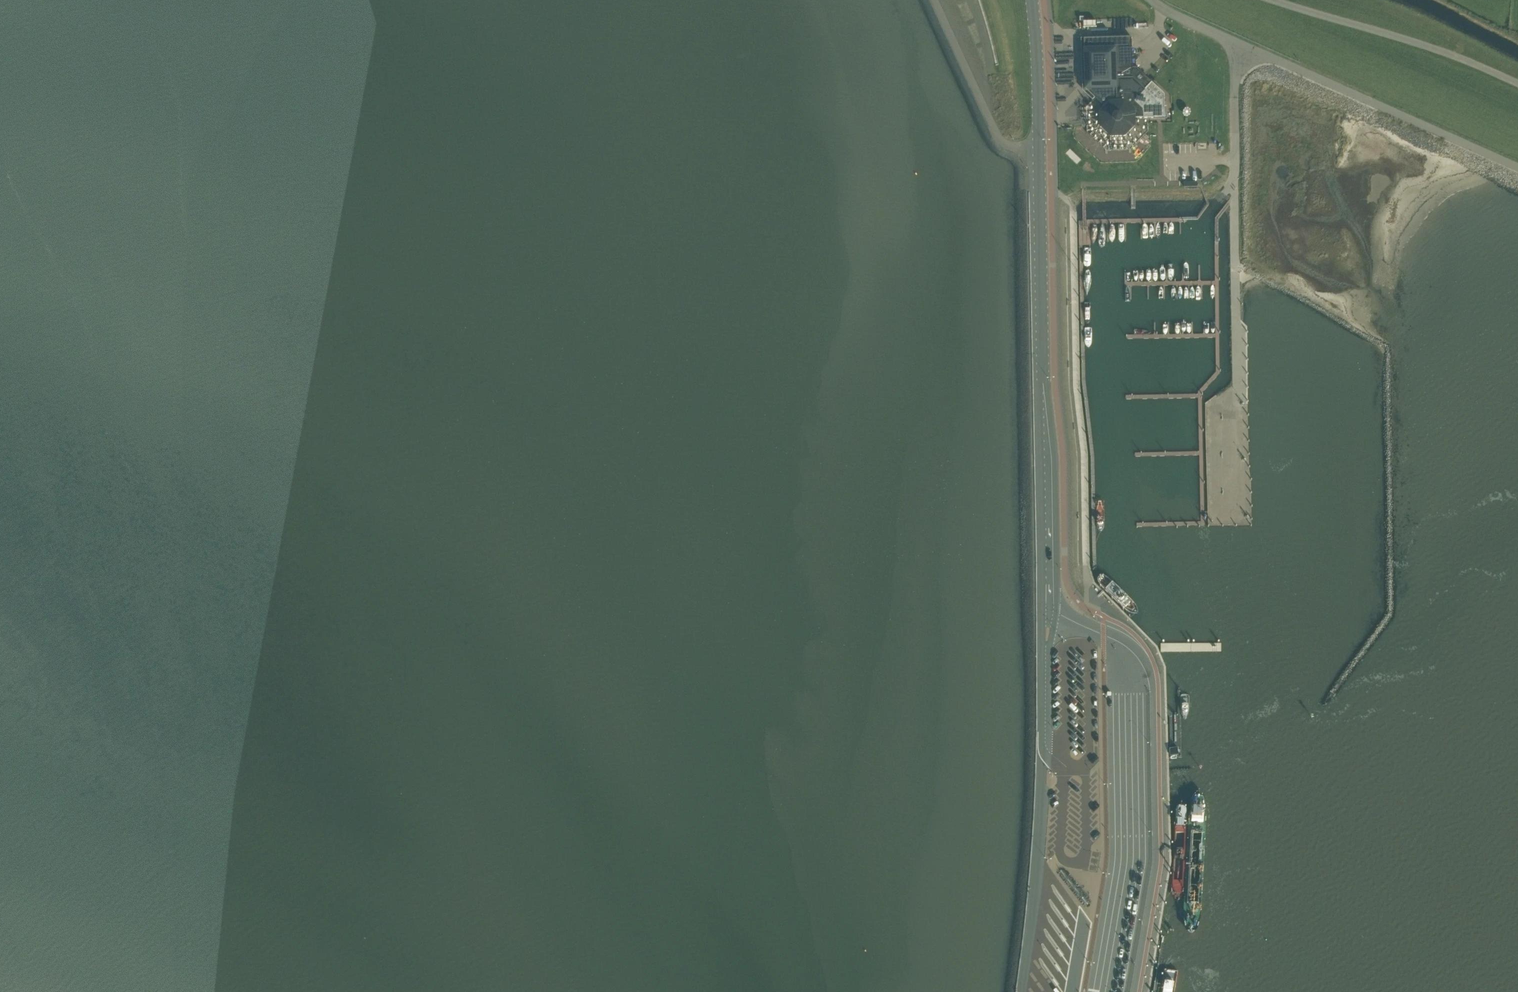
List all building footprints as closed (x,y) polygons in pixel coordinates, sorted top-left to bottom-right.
[(1084,56),(1085,90),(1095,99),(1086,108),(1086,118),(1097,118),(1097,122),(1100,122),(1100,127),(1111,137),(1125,137),(1135,126),(1134,119),(1157,118),(1164,111),(1164,95),(1146,78),(1136,68),(1132,69),(1132,47),(1131,38),(1116,38),(1084,39),(1084,56)]
